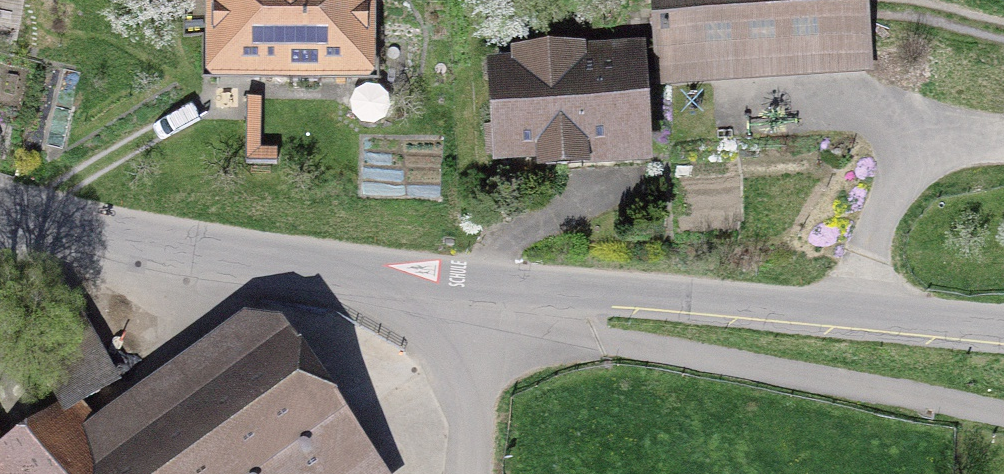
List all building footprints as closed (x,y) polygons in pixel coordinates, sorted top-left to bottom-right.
[(216,66),(289,66),(289,79),(320,79),(320,66),(365,66),(365,35),(370,35),(370,6),(365,6),(365,0),(217,0),(217,5),(211,5),(211,36),(217,35),(216,66)] [(664,71),(863,59),(860,0),(660,0),(664,71)] [(487,155),(638,146),(634,63),(500,70),(504,122),(485,123),(487,155)] [(10,303),(71,403),(73,406),(75,405),(119,378),(58,287),(44,283),(10,303)] [(22,436),(49,473),(356,473),(267,348),(256,347),(108,451),(75,405),(73,406),(71,403),(22,436)] [(22,436),(3,449),(0,444),(0,473),(49,473),(22,436)]
